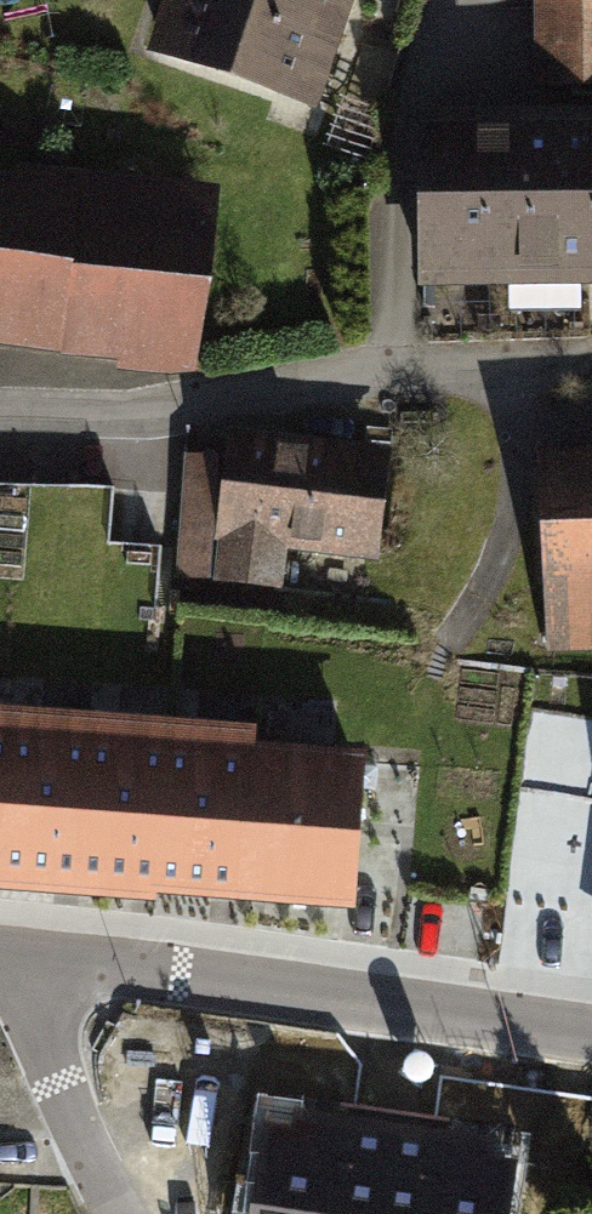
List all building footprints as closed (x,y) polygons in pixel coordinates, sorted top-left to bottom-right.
[(136,55),(315,114),(353,0),(154,0),(136,55)] [(533,90),(591,88),(591,0),(530,0),(533,90)] [(414,129),(416,289),(591,286),(591,126),(414,129)] [(0,180),(0,350),(114,361),(112,375),(196,384),(215,204),(0,180)] [(394,450),(227,424),(201,585),(276,597),(284,547),(376,562),(394,450)] [(527,457),(538,660),(591,657),(591,453),(527,457)] [(0,696),(0,872),(340,903),(353,761),(264,752),(270,692),(152,681),(149,710),(0,696)] [(302,1119),(298,1141),(273,1138),(262,1213),(505,1213),(511,1173),(488,1170),(492,1147),(302,1119)]
